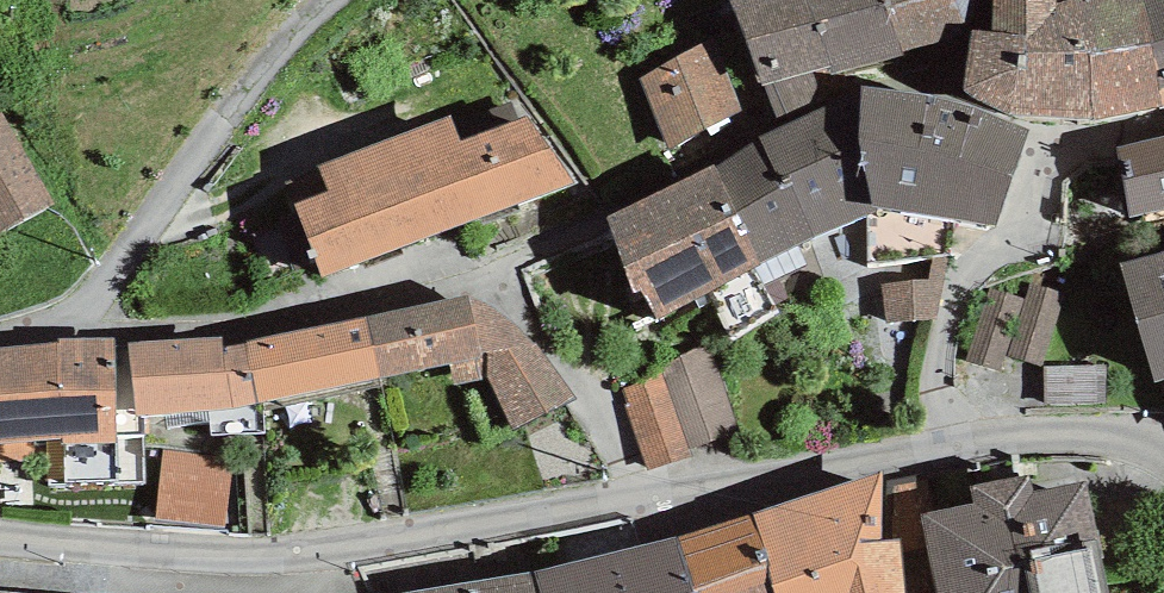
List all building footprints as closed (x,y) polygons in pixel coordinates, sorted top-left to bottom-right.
[(832,65),(807,0),(731,0),(730,0),(762,86),(832,65)] [(832,65),(834,76),(901,55),(880,0),(807,0),(832,65)] [(901,55),(960,39),(983,18),(984,0),(880,0),(901,55)] [(1096,118),(1085,55),(1058,55),(1054,0),(989,0),(989,31),(971,31),(960,90),(1018,117),(1096,118)] [(1163,106),(1163,77),(1137,0),(1054,0),(1058,55),(1085,55),(1096,118),(1163,107),(1163,106)] [(1163,77),(1163,0),(1137,0),(1163,77)] [(701,44),(640,78),(670,151),(743,112),(714,36),(701,44)] [(875,212),(872,207),(859,142),(861,86),(760,137),(783,190),(792,185),(814,236),(866,216),(875,212)] [(859,142),(872,207),(875,212),(866,216),(866,268),(959,256),(962,221),(997,226),(1028,130),(939,96),(861,86),(859,142)] [(312,282),(564,189),(520,125),(453,149),(443,122),(304,173),(314,201),(286,211),(312,282)] [(43,209),(0,131),(0,233),(43,209)] [(1118,149),(1129,214),(1163,207),(1163,135),(1118,149)] [(783,190),(760,137),(714,166),(604,217),(635,293),(643,290),(658,320),(801,242),(814,236),(792,185),(783,190)] [(1120,263),(1153,384),(1163,381),(1163,252),(1120,263)] [(1066,296),(1030,283),(1024,301),(990,290),(966,361),(1000,372),(1006,354),(1042,367),(1066,296)] [(468,294),(366,316),(380,379),(449,364),(453,383),(486,376),(468,294)] [(482,300),(468,294),(486,376),(513,431),(577,397),(537,342),(534,344),(518,329),(503,315),(482,300)] [(380,379),(366,316),(223,347),(233,408),(380,379)] [(223,347),(222,335),(128,342),(136,416),(233,408),(223,347)] [(0,347),(0,443),(48,440),(49,484),(117,481),(115,443),(113,337),(58,339),(58,344),(0,347)] [(689,448),(739,432),(709,343),(662,365),(664,372),(689,448)] [(693,457),(689,448),(664,372),(621,387),(648,470),(693,457)] [(228,466),(162,455),(150,524),(216,536),(228,466)] [(753,514),(770,567),(766,568),(774,592),(906,592),(900,540),(882,541),(880,472),(753,514)] [(1086,482),(1032,494),(1028,475),(968,487),(972,504),(919,515),(935,592),(1109,592),(1086,482)] [(766,568),(770,567),(753,514),(677,533),(694,592),(774,592),(766,568)] [(677,533),(535,572),(541,592),(694,592),(677,533)] [(535,572),(410,592),(541,592),(535,572)]
